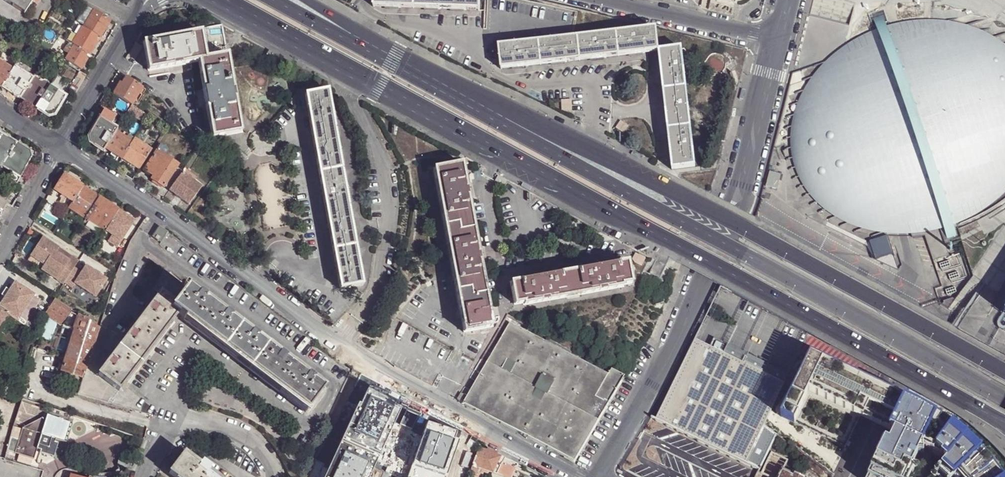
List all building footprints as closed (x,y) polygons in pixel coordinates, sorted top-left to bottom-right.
[(106,23),(111,15),(94,4),(85,20),(101,31),(106,23)] [(201,22),(202,26),(144,36),(148,64),(199,55),(210,118),(213,131),(242,126),(236,94),(226,40),(222,18),(201,22)] [(77,30),(73,37),(75,39),(87,46),(91,48),(94,43),(96,40),(92,37),(97,31),(79,19),(73,27),(77,30)] [(882,32),(859,41),(837,56),(825,67),(816,77),(806,93),(799,108),(793,128),(795,158),(794,158),(796,168),(800,178),(802,178),(804,182),(810,191),(819,201),(829,210),(807,216),(872,249),(876,260),(899,270),(886,232),(911,232),(912,237),(925,235),(934,261),(949,255),(940,227),(959,220),(977,210),(998,195),(1004,187),(1004,50),(1002,47),(979,34),(952,26),(929,23),(911,25),(882,32)] [(657,26),(615,30),(618,53),(659,49),(657,26)] [(618,53),(615,30),(577,34),(580,57),(618,53)] [(73,37),(69,34),(63,44),(69,49),(66,54),(81,64),(84,59),(86,56),(83,54),(87,46),(75,39),(73,37)] [(580,57),(577,34),(538,38),(541,61),(580,57)] [(541,61),(538,38),(499,42),(501,65),(541,61)] [(682,46),(659,49),(663,88),(686,86),(682,46)] [(1,80),(15,60),(14,59),(11,63),(0,55),(0,79),(1,80)] [(33,71),(15,60),(1,80),(12,87),(19,92),(33,71)] [(42,74),(34,69),(33,71),(19,92),(30,98),(35,102),(50,79),(49,79),(49,78),(47,75),(45,74),(42,74)] [(133,98),(143,81),(127,71),(123,78),(121,80),(119,79),(115,86),(133,98)] [(66,89),(50,79),(35,102),(45,108),(48,110),(55,109),(66,89)] [(332,107),(328,86),(314,88),(305,90),(341,284),(364,280),(360,259),(353,223),(347,188),(340,155),(332,107)] [(686,86),(663,88),(667,127),(690,125),(686,86)] [(116,125),(118,123),(112,118),(116,111),(104,103),(89,129),(91,137),(94,139),(103,145),(106,141),(116,125)] [(126,132),(116,125),(106,141),(115,147),(123,151),(135,133),(128,128),(126,132)] [(690,125),(667,127),(671,166),(694,164),(690,125)] [(0,132),(0,167),(1,167),(2,166),(17,143),(4,135),(0,132)] [(151,144),(135,133),(123,151),(132,157),(140,162),(151,144)] [(182,165),(185,161),(165,148),(169,143),(161,138),(159,142),(154,150),(145,164),(153,170),(152,173),(156,175),(164,181),(165,180),(170,183),(182,165)] [(26,149),(17,143),(2,166),(9,171),(7,176),(16,181),(31,158),(29,151),(26,149)] [(467,187),(461,158),(434,163),(464,327),(492,322),(489,302),(488,300),(485,285),(482,265),(478,245),(477,242),(473,218),(470,200),(467,187)] [(187,169),(182,165),(170,183),(169,184),(169,185),(180,192),(188,199),(202,181),(195,176),(198,171),(190,165),(187,169)] [(73,201),(83,186),(74,181),(65,175),(56,190),(63,194),(73,201)] [(91,192),(83,186),(73,201),(69,208),(86,219),(100,197),(91,192)] [(108,203),(100,197),(86,219),(84,222),(87,224),(89,220),(92,222),(96,225),(105,231),(118,209),(108,203)] [(129,216),(118,209),(105,231),(111,235),(109,239),(118,245),(134,220),(129,216)] [(87,224),(84,222),(82,226),(88,229),(92,222),(89,220),(87,224)] [(101,238),(105,231),(96,225),(92,232),(101,238)] [(163,229),(159,226),(153,236),(161,242),(168,232),(163,229)] [(42,264),(39,269),(63,284),(64,282),(72,288),(75,284),(96,297),(107,279),(85,266),(81,273),(74,268),(78,261),(42,238),(30,256),(42,264)] [(117,247),(118,245),(109,239),(107,241),(117,247)] [(89,256),(92,251),(84,246),(81,251),(89,256)] [(27,261),(39,269),(42,264),(30,256),(27,261)] [(511,277),(515,299),(524,298),(524,300),(566,292),(566,290),(581,288),(581,290),(622,282),(622,280),(631,278),(627,256),(600,261),(598,261),(540,272),(511,277)] [(664,265),(657,261),(651,273),(658,278),(664,265)] [(0,303),(0,307),(18,319),(34,295),(15,282),(9,291),(4,297),(0,303)] [(169,310),(177,315),(178,315),(305,412),(321,391),(187,288),(174,305),(174,304),(169,310)] [(160,337),(177,315),(169,310),(174,304),(160,294),(139,321),(160,337)] [(44,315),(49,317),(62,325),(71,310),(54,299),(44,315)] [(0,307),(0,311),(8,316),(17,322),(18,319),(0,307)] [(2,322),(3,323),(8,316),(0,311),(0,324),(2,322)] [(83,379),(93,346),(99,329),(79,316),(61,371),(83,379)] [(596,419),(624,372),(592,355),(590,359),(510,317),(463,398),(496,415),(574,457),(596,419)] [(160,337),(139,321),(118,348),(139,365),(148,354),(152,349),(152,348),(160,337)] [(38,336),(41,344),(49,341),(47,333),(38,336)] [(655,420),(760,470),(761,467),(771,447),(777,435),(764,426),(784,385),(723,355),(727,346),(713,339),(709,348),(706,354),(691,347),(655,420)] [(694,341),(691,347),(706,354),(709,348),(694,341)] [(788,376),(727,346),(723,355),(784,385),(788,376)] [(131,376),(139,365),(118,348),(97,376),(118,392),(127,381),(131,376)] [(877,388),(808,355),(776,417),(847,450),(852,440),(877,388)] [(65,390),(78,394),(80,387),(68,383),(65,390)] [(326,476),(370,476),(402,407),(395,404),(396,401),(371,388),(364,402),(360,401),(326,476)] [(966,438),(932,417),(899,400),(857,476),(913,476),(917,470),(924,476),(1000,476),(966,438)] [(39,454),(48,456),(49,454),(53,452),(55,453),(58,444),(54,443),(55,440),(66,443),(72,424),(46,416),(22,428),(14,454),(33,460),(36,450),(40,451),(39,454)] [(429,419),(409,476),(446,476),(460,438),(456,437),(458,430),(429,419)] [(777,435),(771,447),(776,450),(782,439),(777,435)] [(482,451),(477,449),(468,473),(469,473),(468,476),(471,476),(472,476),(473,475),(475,476),(477,468),(491,473),(497,462),(499,458),(495,456),(496,453),(486,450),(487,448),(483,446),(482,451)] [(130,459),(130,451),(128,452),(124,453),(121,455),(119,458),(118,463),(119,467),(122,471),(125,469),(128,464),(130,459)] [(795,475),(795,476),(784,471),(789,461),(772,452),(761,474),(768,476),(800,476),(795,475)] [(169,474),(173,476),(213,476),(207,473),(209,470),(207,468),(201,464),(199,466),(195,463),(183,454),(169,474)] [(199,459),(195,463),(199,466),(201,464),(207,468),(208,466),(199,459)] [(509,460),(506,466),(497,462),(491,473),(501,476),(512,476),(515,469),(518,464),(509,460)] [(393,471),(380,469),(379,476),(392,476),(393,471)]
